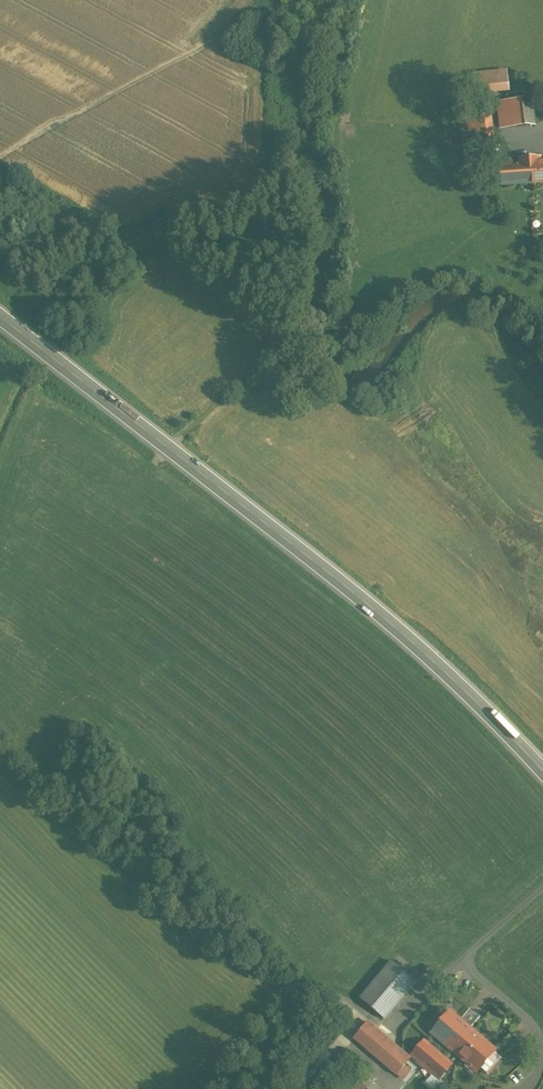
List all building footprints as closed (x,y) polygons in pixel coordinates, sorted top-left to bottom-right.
[(507,71),(474,75),(477,97),(509,93),(507,71)] [(531,98),(497,102),(501,129),(535,125),(531,98)] [(484,117),(470,119),(474,145),(488,143),(484,117)] [(518,159),(518,165),(499,166),(501,186),(542,183),(542,163),(541,163),(541,157),(518,159)] [(415,980),(392,959),(361,994),(385,1015),(415,980)] [(499,1044),(450,1005),(430,1030),(479,1069),(499,1044)] [(368,1019),(354,1036),(398,1072),(413,1055),(368,1019)] [(455,1060),(425,1037),(413,1052),(443,1075),(455,1060)] [(370,1086),(361,1078),(351,1088),(368,1088),(370,1086)]
